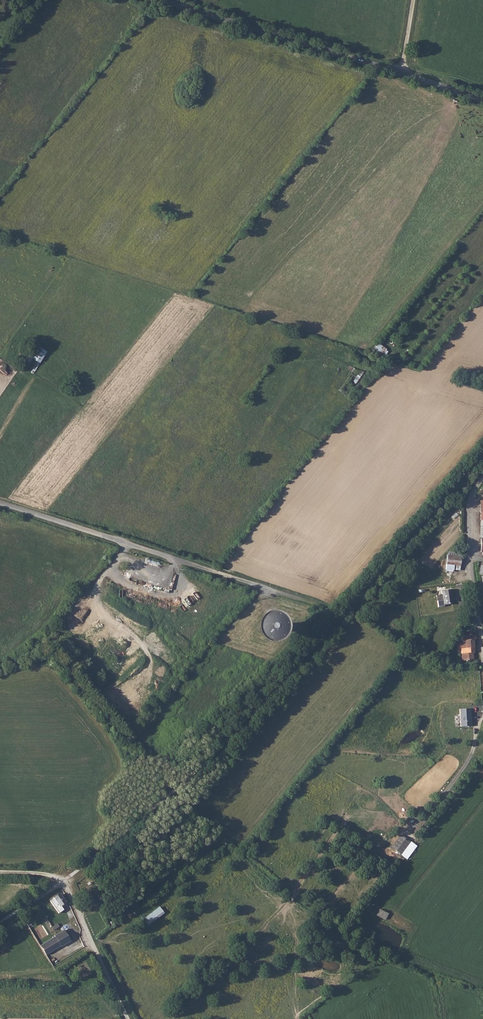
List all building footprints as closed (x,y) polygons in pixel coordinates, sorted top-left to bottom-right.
[(380,357),(387,352),(379,342),(372,348),(380,357)] [(27,368),(32,359),(39,363),(46,351),(32,343),(20,364),(27,368)] [(447,577),(462,577),(462,567),(447,567),(447,577)] [(452,589),(442,591),(444,605),(453,604),(452,600),(453,598),(452,589)] [(192,590),(185,598),(191,603),(198,596),(192,590)] [(272,622),(268,621),(264,622),(262,625),(262,629),(265,632),(268,633),(272,632),(274,629),(274,625),(272,622)] [(456,639),(458,661),(463,663),(471,662),(472,662),(470,645),(473,645),(472,638),(456,639)] [(458,661),(459,670),(460,670),(470,669),(470,666),(472,666),(471,662),(463,663),(458,661)] [(461,728),(472,728),(471,710),(460,711),(461,728)] [(410,845),(400,837),(390,850),(400,858),(410,845)] [(66,903),(59,893),(53,898),(55,900),(52,902),(57,908),(60,907),(61,907),(66,903)] [(90,893),(86,895),(89,903),(94,901),(90,893)] [(157,907),(137,922),(142,928),(162,912),(157,907)] [(379,909),(376,916),(384,919),(387,913),(379,909)] [(65,931),(71,941),(74,938),(69,929),(65,931)] [(63,945),(71,941),(65,931),(65,930),(58,934),(63,945)] [(71,941),(63,945),(58,934),(55,936),(62,947),(71,941)]
